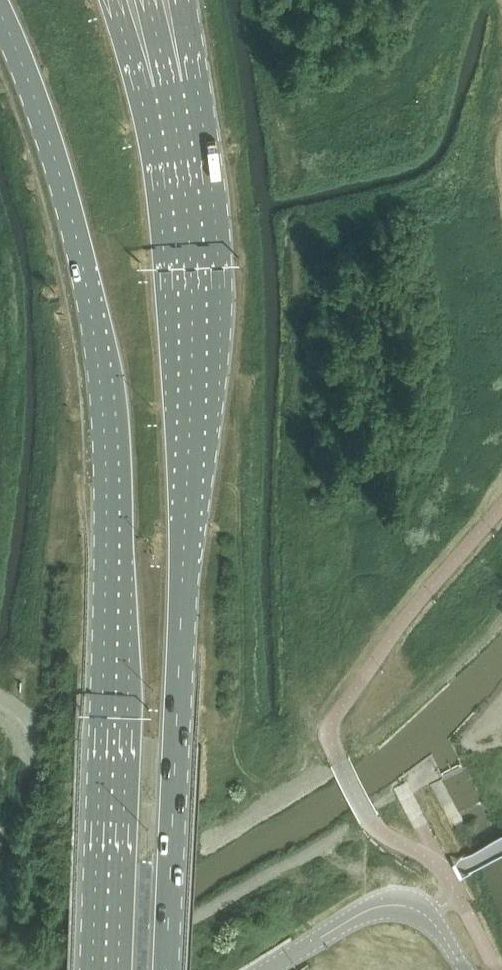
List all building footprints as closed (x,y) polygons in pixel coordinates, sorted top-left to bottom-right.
[(462,875),(472,869),(471,869),(464,856),(464,855),(454,860),(455,861),(461,874),(462,875)]
